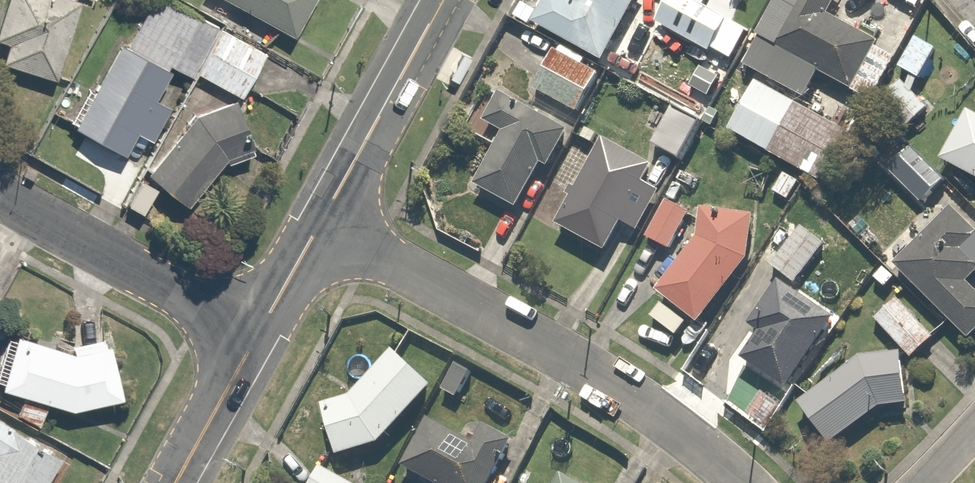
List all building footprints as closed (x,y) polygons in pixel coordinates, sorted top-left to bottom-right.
[(0,13),(0,40),(6,42),(0,63),(54,79),(78,0),(4,0),(0,13)] [(311,0),(229,0),(290,35),(311,0)] [(533,26),(601,59),(635,0),(546,0),(533,26)] [(692,0),(668,0),(658,18),(730,58),(744,32),(725,22),(726,19),(692,0)] [(741,63),(805,100),(818,77),(852,96),(880,47),(823,15),(832,0),(778,0),(741,63)] [(946,37),(916,21),(891,68),(921,85),(946,37)] [(173,67),(122,38),(72,125),(120,153),(132,131),(148,140),(167,107),(154,99),(173,67)] [(598,75),(552,49),(532,85),(577,111),(598,75)] [(841,127),(755,78),(727,128),(813,177),(841,127)] [(570,133),(500,92),(470,133),(494,146),(475,184),(514,207),(541,163),(550,169),(570,133)] [(248,152),(233,101),(193,112),(145,175),(186,206),(222,159),(248,152)] [(700,123),(670,106),(650,140),(680,158),(700,123)] [(966,109),(939,158),(974,177),(974,114),(966,109)] [(948,181),(899,134),(876,159),(924,205),(948,181)] [(652,166),(599,140),(554,225),(603,254),(620,228),(638,233),(658,193),(646,183),(652,166)] [(807,181),(780,164),(764,189),(791,206),(807,181)] [(685,209),(665,198),(644,236),(664,247),(685,209)] [(950,207),(892,258),(966,338),(974,330),(974,293),(967,283),(974,275),(974,234),(950,207)] [(753,217),(702,210),(698,235),(656,290),(700,324),(748,259),(753,217)] [(820,239),(783,213),(758,249),(795,275),(820,239)] [(836,318),(777,279),(748,325),(757,330),(743,360),(783,389),(836,318)] [(896,293),(873,315),(911,356),(934,333),(896,293)] [(106,338),(70,347),(12,328),(0,364),(0,398),(11,401),(6,416),(40,427),(48,405),(69,412),(122,397),(106,338)] [(434,387),(393,348),(349,394),(319,402),(336,458),(379,445),(434,387)] [(906,406),(904,354),(902,348),(854,352),(800,406),(830,443),(879,408),(906,406)] [(513,442),(481,424),(471,441),(429,417),(402,464),(435,482),(489,482),(513,442)] [(64,457),(0,419),(0,482),(49,482),(64,457)] [(319,465),(309,482),(351,482),(319,465)] [(563,471),(556,482),(584,482),(563,471)]
